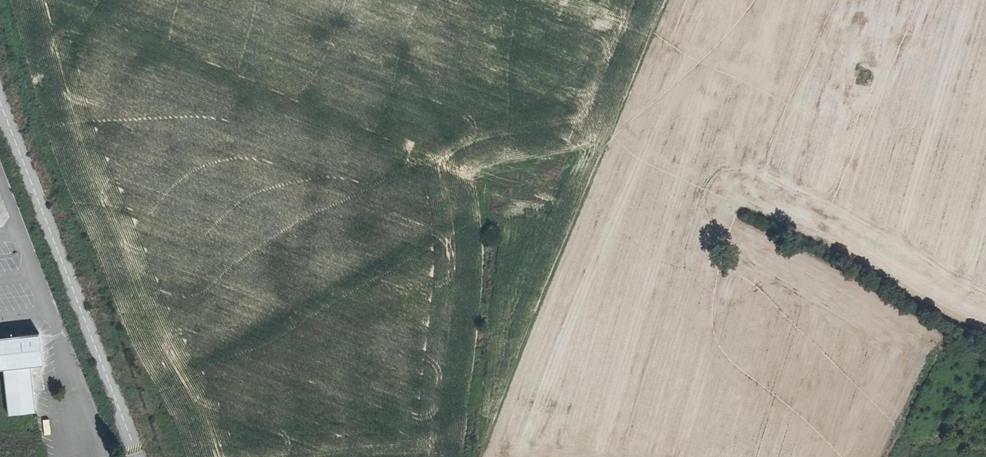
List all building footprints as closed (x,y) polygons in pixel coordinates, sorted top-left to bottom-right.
[(3,368),(9,415),(35,412),(30,367),(43,366),(39,333),(13,336),(13,338),(0,340),(0,369),(3,368)]
